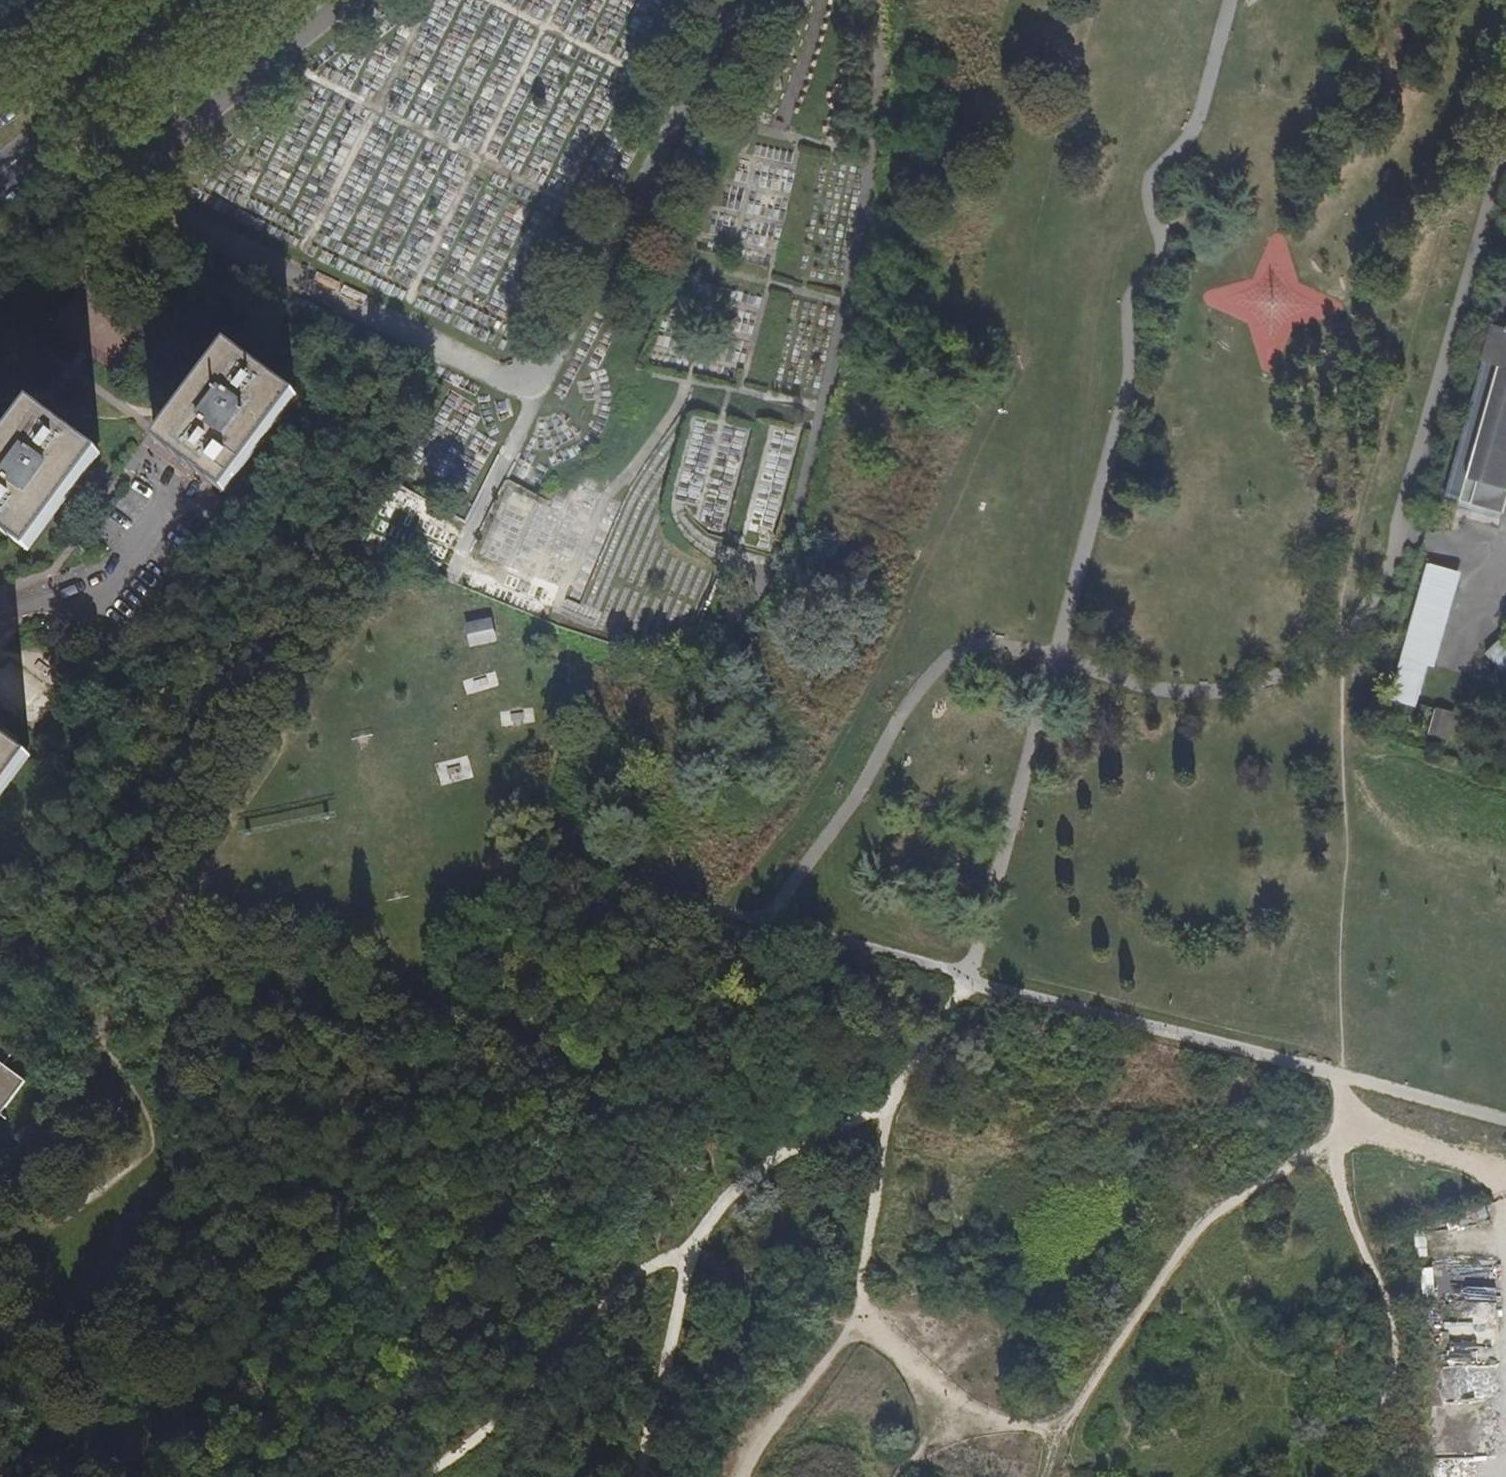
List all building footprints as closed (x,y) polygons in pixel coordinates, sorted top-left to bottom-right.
[(1493,325),(1483,360),(1498,363),(1461,498),(1504,510),(1505,503),(1505,329),(1493,325)] [(277,403),(212,356),(140,454),(205,501),(277,403)] [(74,465),(9,417),(0,430),(0,560),(2,562),(74,465)] [(1461,571),(1432,562),(1391,697),(1417,704),(1430,662),(1434,663),(1461,571)] [(1489,653),(1505,671),(1505,637),(1489,653)] [(1450,740),(1452,711),(1432,710),(1431,738),(1450,740)] [(0,736),(0,792),(27,756),(0,736)] [(6,1115),(31,1080),(10,1064),(21,1050),(0,1035),(0,1110),(6,1115)]
